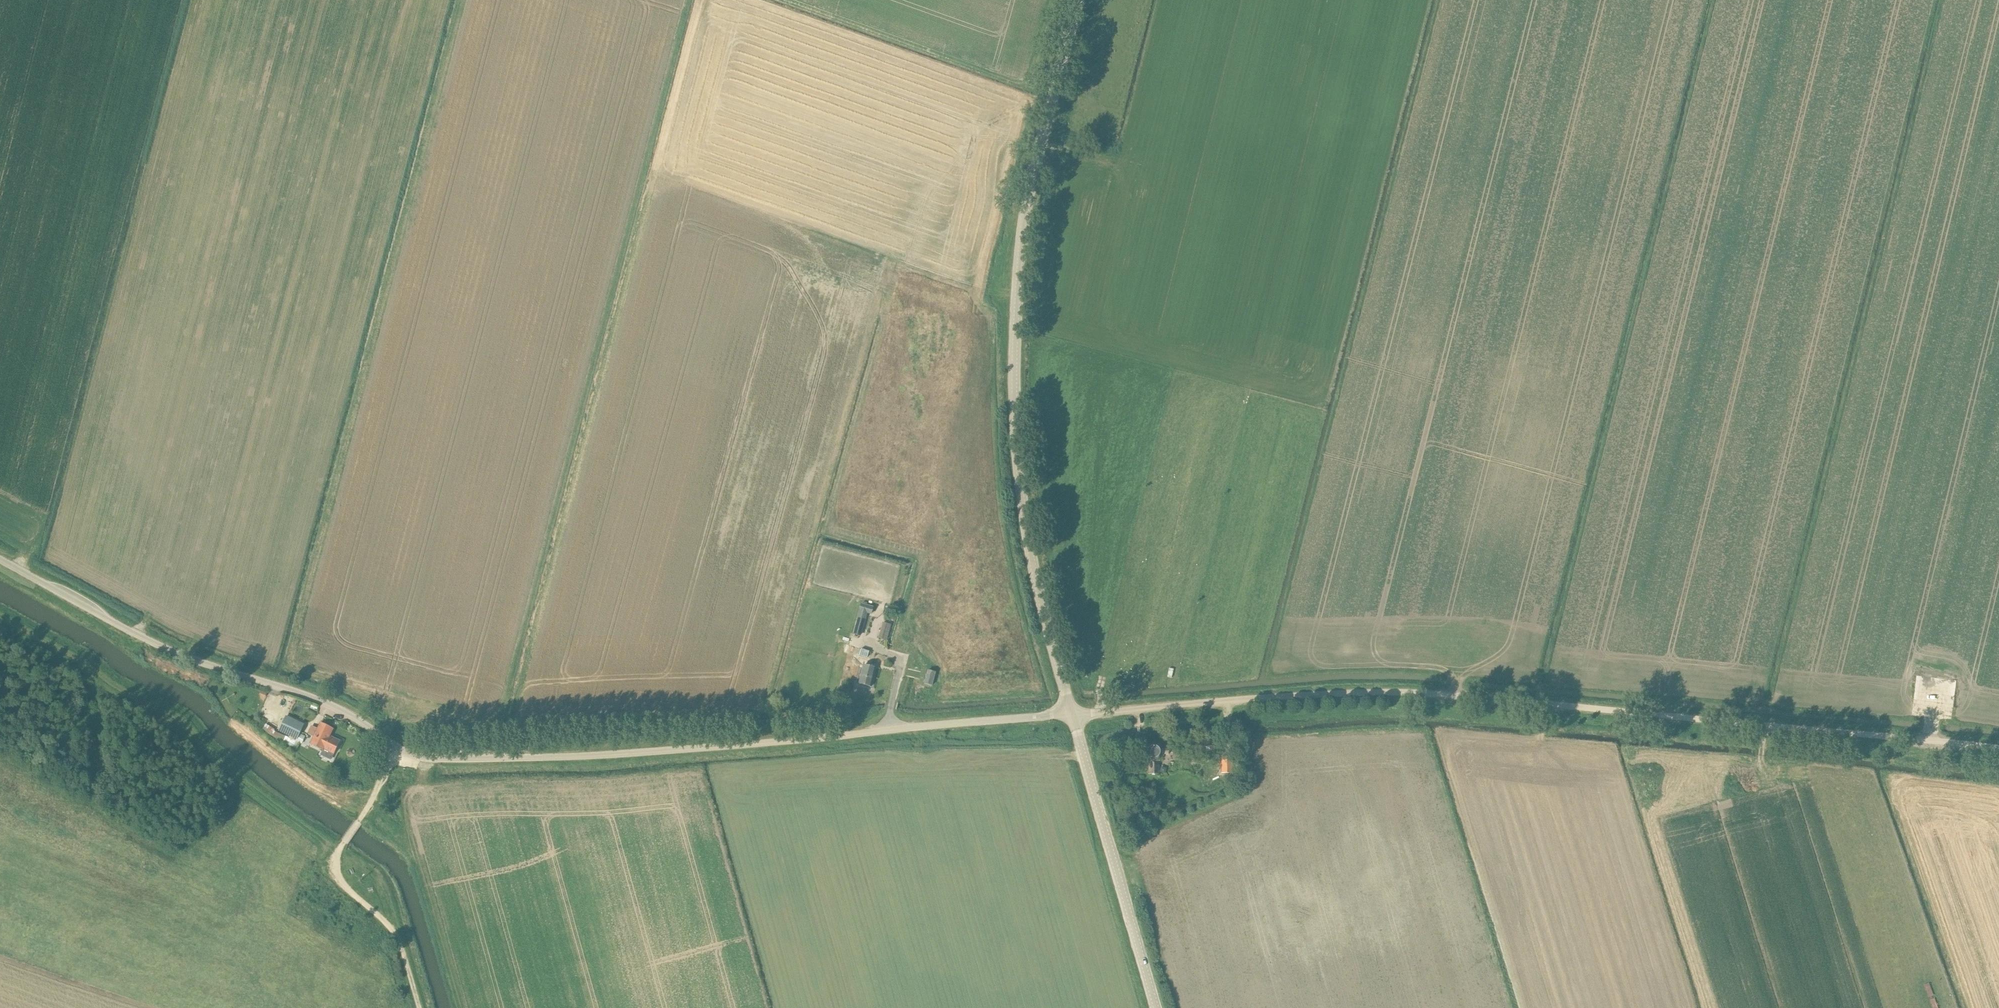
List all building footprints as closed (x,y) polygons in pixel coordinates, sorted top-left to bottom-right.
[(868,614),(872,614),(874,607),(862,604),(854,634),(861,636),(868,614)] [(883,622),(879,638),(887,640),(891,625),(883,622)] [(861,649),(859,656),(867,658),(869,650),(861,649)] [(864,665),(862,674),(859,684),(871,686),(875,668),(864,665)] [(924,683),(932,685),(935,672),(928,670),(924,683)] [(244,695),(241,704),(249,708),(252,699),(244,695)] [(286,716),(279,731),(297,739),(304,725),(286,716)] [(263,729),(275,738),(294,748),(293,750),(296,751),(301,742),(297,740),(296,741),(280,733),(275,731),(276,729),(267,723),(263,729)] [(312,726),(308,733),(314,736),(310,744),(324,750),(324,749),(331,753),(335,745),(328,741),(334,729),(320,723),(317,729),(312,726)] [(1198,741),(1198,752),(1214,751),(1214,741),(1198,741)] [(1148,761),(1149,762),(1149,773),(1158,773),(1158,762),(1160,761),(1161,760),(1162,759),(1163,757),(1163,756),(1164,754),(1168,754),(1168,748),(1162,748),(1162,747),(1161,746),(1159,745),(1158,744),(1156,744),(1155,743),(1153,743),(1151,743),(1150,744),(1148,745),(1147,746),(1146,747),(1145,749),(1144,750),(1144,752),(1144,754),(1144,755),(1145,757),(1145,758),(1146,760),(1148,761)] [(1232,773),(1232,757),(1222,757),(1222,773),(1232,773)]
